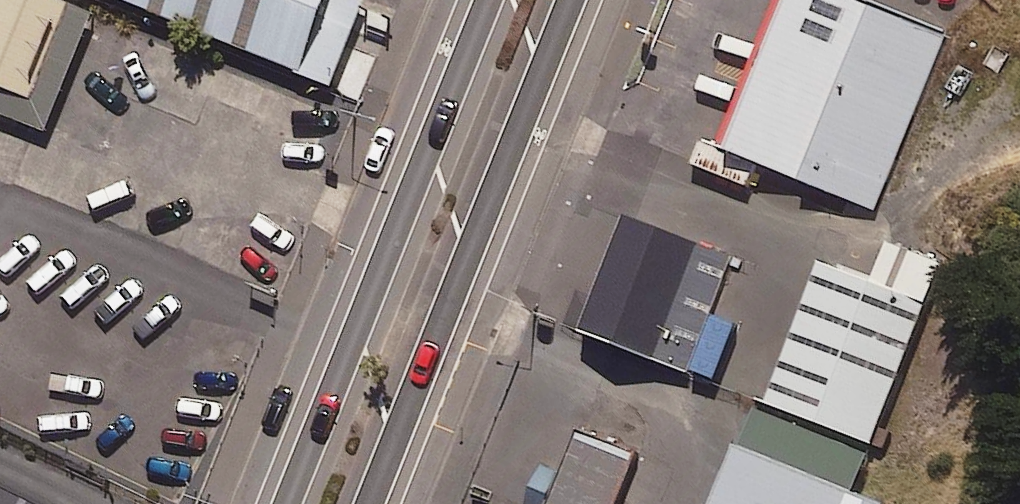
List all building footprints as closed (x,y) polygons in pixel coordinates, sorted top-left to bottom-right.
[(57,0),(0,0),(0,113),(47,133),(96,16),(57,0)] [(331,86),(366,0),(117,0),(331,86)] [(868,0),(781,0),(720,144),(873,210),(949,34),(868,0)] [(699,138),(687,163),(746,189),(757,164),(699,138)] [(740,255),(626,208),(577,323),(691,371),(740,255)] [(870,276),(815,255),(759,399),(870,442),(940,262),(884,241),(870,276)] [(752,405),(710,503),(887,503),(852,489),(867,452),(752,405)] [(575,431),(546,503),(616,503),(638,454),(575,431)] [(0,480),(0,503),(51,503),(0,480)]
